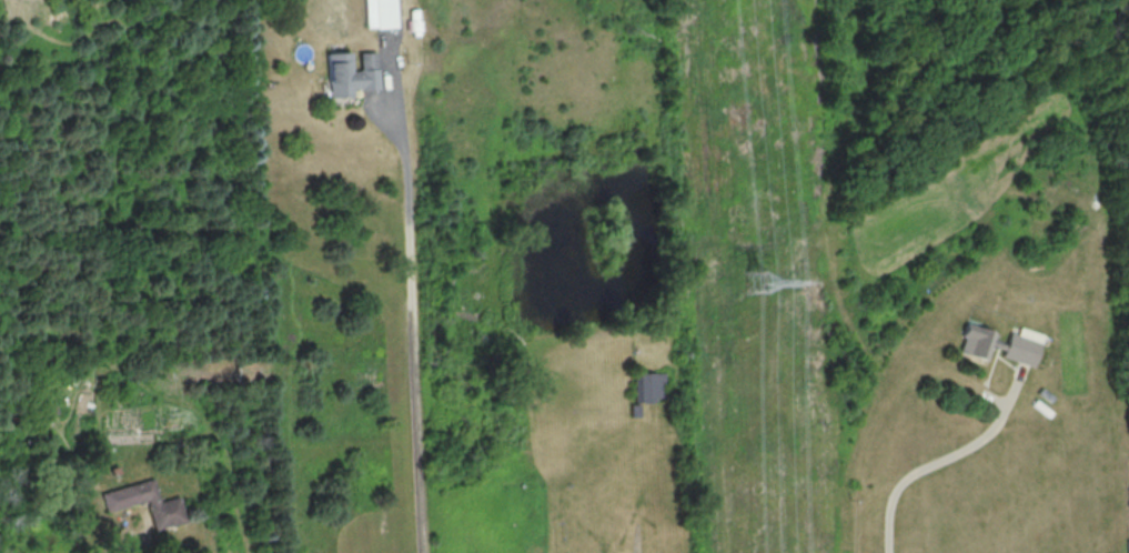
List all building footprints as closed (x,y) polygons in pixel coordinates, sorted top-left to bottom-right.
[(366,28),(396,27),(395,0),(365,0),(366,28)] [(327,53),(329,96),(353,95),(353,89),(378,88),(377,52),(359,52),(360,69),(352,70),(351,52),(327,53)] [(964,322),(995,333),(994,336),(1006,341),(1009,331),(1016,333),(1018,326),(1044,334),(1032,366),(1001,355),(1004,350),(989,345),(985,359),(960,350),(965,338),(959,335),(964,322)] [(635,373),(665,372),(666,399),(637,400),(635,373)] [(631,404),(639,404),(641,416),(631,416),(631,404)] [(101,493),(153,477),(160,501),(180,494),(187,519),(157,527),(149,499),(107,511),(101,493)]
